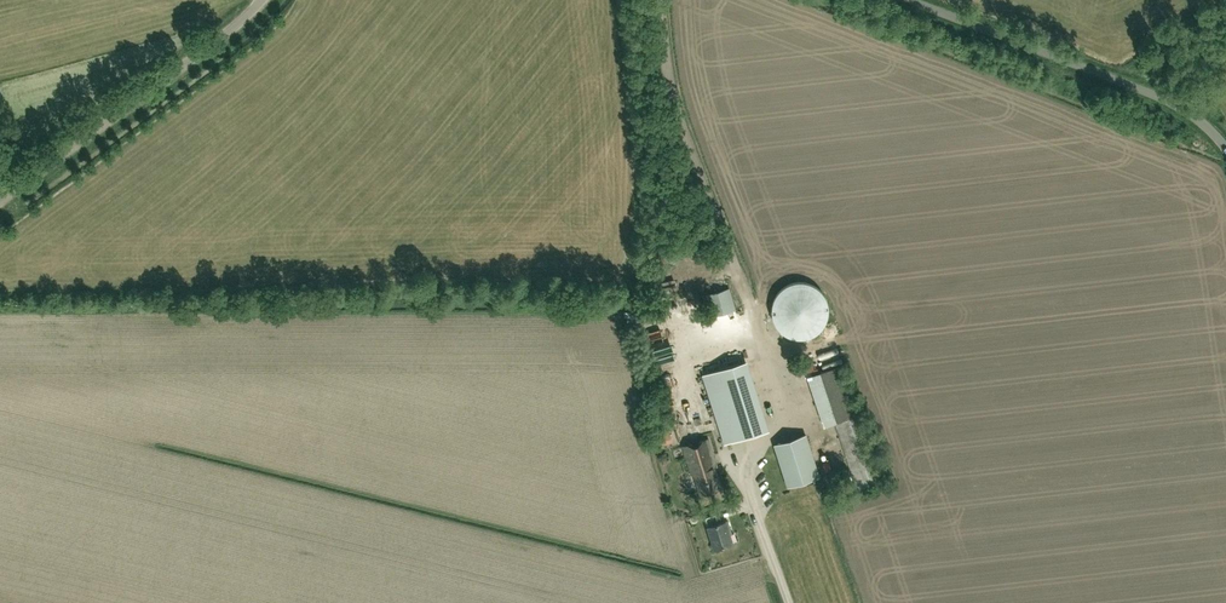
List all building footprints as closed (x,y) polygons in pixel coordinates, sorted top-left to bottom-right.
[(721,283),(705,290),(714,310),(727,304),(722,294),(726,292),(721,283)] [(681,302),(674,305),(680,321),(687,318),(681,302)] [(653,306),(640,312),(646,325),(659,319),(653,306)] [(724,442),(768,428),(747,361),(703,375),(724,442)] [(858,490),(872,486),(882,482),(844,364),(822,371),(838,421),(835,423),(858,490)] [(835,418),(821,367),(808,371),(823,422),(835,418)] [(789,486),(819,476),(806,434),(775,444),(789,486)] [(722,488),(715,467),(717,466),(709,438),(683,446),(692,474),(694,474),(701,494),(722,488)] [(758,487),(764,491),(769,483),(763,479),(758,487)] [(717,523),(715,515),(706,517),(708,526),(715,548),(732,543),(727,529),(729,528),(727,520),(717,523)] [(718,565),(717,553),(705,555),(706,566),(718,565)]
